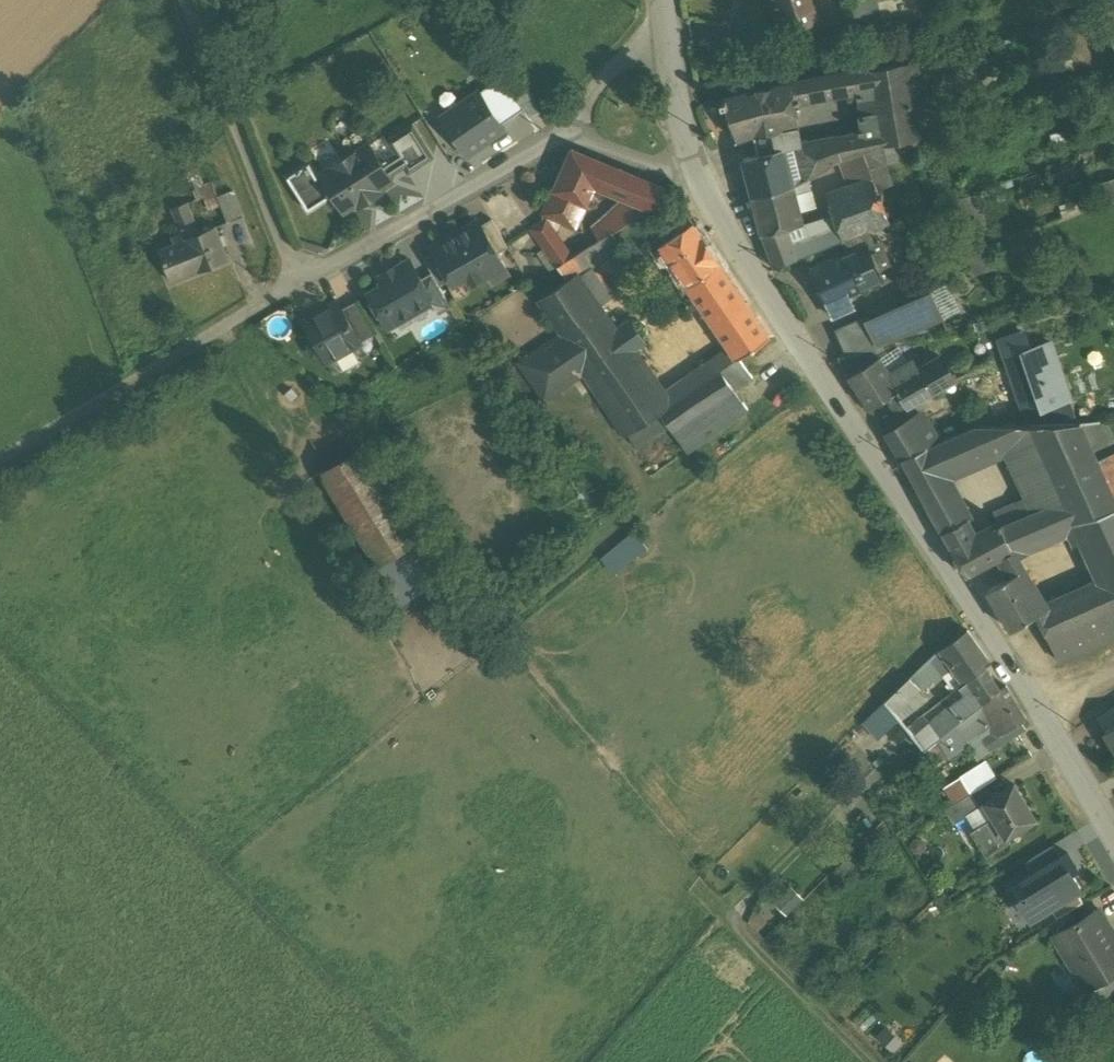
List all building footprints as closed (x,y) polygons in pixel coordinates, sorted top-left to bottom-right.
[(783,33),(814,23),(806,0),(771,0),(783,33)] [(1103,12),(1113,41),(1113,8),(1103,12)] [(1019,49),(928,61),(928,59),(905,62),(908,82),(1022,66),(1019,49)] [(905,62),(814,78),(792,82),(795,99),(857,88),(859,98),(909,90),(908,82),(905,62)] [(511,90),(502,77),(479,93),(501,125),(524,109),(511,90)] [(542,108),(524,81),(511,90),(524,109),(530,117),(542,108)] [(748,92),(723,98),(697,107),(714,147),(754,134),(755,136),(800,127),(795,99),(792,82),(748,92)] [(909,90),(859,98),(862,115),(912,106),(909,90)] [(501,125),(479,93),(443,118),(468,154),(504,129),(501,125)] [(865,133),(803,143),(794,146),(803,181),(808,178),(839,160),(856,150),(863,149),(885,145),(918,139),(912,106),(862,115),(865,133)] [(413,124),(388,140),(396,154),(405,167),(408,173),(434,157),(413,124)] [(800,127),(755,136),(759,154),(785,148),(794,146),(803,143),(800,127)] [(918,139),(885,145),(886,154),(892,158),(921,153),(918,139)] [(396,154),(381,163),(369,144),(321,174),(333,193),(345,211),(358,203),(360,206),(381,192),(379,189),(393,181),(390,177),(405,167),(396,154)] [(885,145),(863,149),(867,161),(869,165),(892,158),(886,154),(885,145)] [(803,181),(794,146),(785,148),(795,186),(803,181)] [(759,154),(744,158),(753,196),(795,186),(785,148),(759,154)] [(856,150),(839,160),(844,170),(867,161),(863,149),(856,150)] [(636,177),(573,152),(572,152),(555,190),(586,204),(595,185),(626,197),(627,197),(636,177)] [(867,161),(844,170),(850,187),(828,195),(838,226),(843,240),(845,239),(844,237),(870,228),(890,221),(869,165),(867,161)] [(333,193),(321,174),(317,177),(309,164),(288,178),(308,210),(330,197),(329,195),(333,193)] [(665,189),(636,177),(627,197),(654,207),(655,206),(665,189)] [(803,181),(795,186),(797,194),(809,191),(812,190),(808,178),(803,181)] [(795,186),(753,196),(763,234),(786,228),(804,223),(801,210),(797,194),(795,186)] [(233,190),(219,196),(229,222),(244,217),(233,190)] [(586,204),(555,190),(548,206),(579,220),(581,215),(585,214),(588,208),(586,204)] [(809,191),(797,194),(801,210),(813,207),(809,191)] [(626,197),(602,219),(607,227),(597,235),(600,240),(611,233),(654,207),(627,197),(626,197)] [(199,232),(187,202),(173,208),(183,232),(172,237),(174,243),(199,232)] [(579,220),(548,206),(545,214),(575,228),(579,220)] [(975,209),(952,215),(957,231),(979,225),(975,209)] [(508,247),(492,219),(481,226),(497,254),(508,247)] [(552,258),(566,248),(546,220),(532,229),(552,258)] [(478,222),(433,247),(435,251),(451,280),(459,293),(489,276),(486,271),(501,262),(497,254),(481,226),(478,222)] [(770,337),(694,225),(656,251),(655,257),(662,266),(669,267),(671,266),(729,348),(737,359),(739,358),(770,337)] [(174,243),(159,249),(173,281),(198,271),(199,272),(229,259),(216,226),(174,243)] [(838,226),(792,243),(798,258),(843,240),(838,226)] [(786,228),(763,234),(776,267),(798,258),(792,243),(791,241),(786,228)] [(870,228),(844,237),(845,239),(843,240),(848,253),(832,259),(846,293),(848,292),(883,278),(879,269),(871,248),(869,244),(875,242),(870,228)] [(621,249),(611,233),(600,240),(573,257),(558,267),(567,281),(590,267),(621,249)] [(889,265),(881,244),(871,248),(879,269),(889,265)] [(566,248),(552,258),(558,267),(573,257),(566,248)] [(988,249),(970,254),(975,273),(994,268),(988,249)] [(435,251),(424,257),(432,273),(440,286),(451,280),(435,251)] [(832,259),(812,267),(831,315),(854,306),(848,292),(846,293),(832,259)] [(421,280),(410,260),(379,278),(383,285),(369,294),(380,314),(390,309),(398,323),(433,303),(434,302),(421,280)] [(618,333),(601,307),(612,299),(590,267),(567,281),(538,299),(561,335),(518,363),(529,379),(569,353),(625,436),(628,434),(673,404),(665,392),(663,393),(643,362),(633,347),(642,342),(631,325),(618,333)] [(440,286),(432,273),(421,280),(434,302),(433,303),(439,313),(451,307),(440,286)] [(930,294),(868,322),(878,342),(893,337),(941,317),(930,294)] [(376,334),(357,300),(342,309),(361,342),(376,334)] [(342,309),(338,301),(304,321),(313,338),(311,339),(308,347),(313,355),(321,357),(323,356),(327,362),(361,342),(342,309)] [(861,319),(835,331),(844,351),(878,342),(868,322),(863,324),(861,319)] [(1030,425),(1077,423),(1051,343),(1030,350),(1024,332),(1000,341),(1030,425)] [(729,348),(665,392),(673,404),(628,434),(638,449),(670,427),(687,452),(748,410),(735,390),(752,379),(739,358),(737,359),(729,348)] [(956,378),(946,356),(896,384),(900,389),(908,403),(956,378)] [(879,357),(850,376),(870,408),(887,397),(900,389),(896,384),(879,357)] [(900,389),(887,397),(896,411),(908,403),(900,389)] [(914,417),(887,434),(903,460),(920,452),(940,443),(924,417),(917,422),(914,417)] [(1080,423),(1097,460),(1113,452),(1113,450),(1101,422),(1080,423)] [(1074,522),(1078,521),(1113,509),(1113,497),(1097,460),(1080,423),(1077,423),(1030,425),(1037,441),(1064,501),(1074,522)] [(940,443),(920,452),(903,460),(918,487),(942,475),(1002,448),(1005,454),(1037,441),(1030,425),(1012,426),(975,427),(940,443)] [(1037,441),(1005,454),(1032,515),(1064,501),(1037,441)] [(440,580),(360,448),(322,471),(402,603),(440,580)] [(1097,460),(1113,497),(1113,452),(1097,460)] [(942,475),(918,487),(926,502),(950,489),(942,475)] [(950,489),(926,502),(942,533),(967,519),(950,489)] [(1022,519),(1001,528),(1013,551),(1027,544),(1069,526),(1074,524),(1074,522),(1064,501),(1032,515),(1022,519)] [(1014,503),(994,513),(998,523),(1001,528),(1022,519),(1014,503)] [(1078,521),(1084,533),(1107,582),(1113,598),(1113,509),(1078,521)] [(967,519),(942,533),(967,575),(999,558),(999,559),(1013,551),(1001,528),(998,523),(975,534),(967,519)] [(1078,521),(1074,522),(1074,524),(1069,526),(1074,538),(1084,533),(1078,521)] [(1021,571),(1013,551),(999,559),(1009,578),(1021,571)] [(1009,578),(987,591),(1011,630),(1038,615),(1044,610),(1022,572),(1021,571),(1009,578)] [(1057,604),(1069,629),(1104,614),(1113,609),(1113,598),(1107,582),(1057,604)] [(1057,604),(1044,610),(1038,615),(1049,638),(1069,629),(1057,604)] [(1104,614),(1113,635),(1113,609),(1104,614)] [(1049,638),(1059,662),(1113,638),(1113,635),(1104,614),(1069,629),(1049,638)] [(967,630),(940,649),(965,683),(987,668),(983,662),(988,659),(975,645),(967,630)] [(965,683),(961,687),(966,693),(952,704),(955,708),(964,719),(979,707),(1001,689),(987,668),(965,683)] [(921,681),(914,673),(910,678),(917,685),(921,681)] [(910,678),(885,702),(895,713),(920,689),(917,685),(910,678)] [(1006,686),(979,707),(989,725),(994,733),(984,739),(991,750),(1025,729),(1021,723),(1027,719),(1006,686)] [(964,719),(943,735),(938,739),(947,755),(953,751),(952,749),(966,741),(965,740),(989,725),(979,707),(964,719)] [(947,715),(943,720),(936,725),(938,728),(943,735),(964,719),(955,708),(947,715)] [(966,741),(977,759),(991,750),(984,739),(994,733),(989,725),(965,740),(966,741)] [(1105,732),(1113,746),(1113,726),(1105,732)] [(938,728),(920,742),(925,749),(938,739),(943,735),(938,728)] [(943,788),(953,805),(972,793),(997,778),(987,761),(943,788)] [(1036,819),(1014,784),(984,802),(994,817),(1006,837),(1036,819)] [(953,805),(950,807),(957,820),(980,806),(972,793),(953,805)] [(1009,843),(1006,837),(994,817),(970,831),(986,857),(1009,843)] [(1033,875),(1061,858),(1055,847),(1027,864),(1033,875)] [(1077,867),(1069,853),(1061,858),(1033,875),(1022,882),(1030,893),(1019,900),(1032,921),(1051,909),(1077,893),(1082,889),(1071,871),(1077,867)] [(780,872),(764,889),(788,913),(805,896),(780,872)] [(1077,893),(1051,909),(1058,919),(1084,903),(1077,893)] [(1054,937),(1071,965),(1079,961),(1093,985),(1113,972),(1113,949),(1103,930),(1109,926),(1099,909),(1054,937)]
